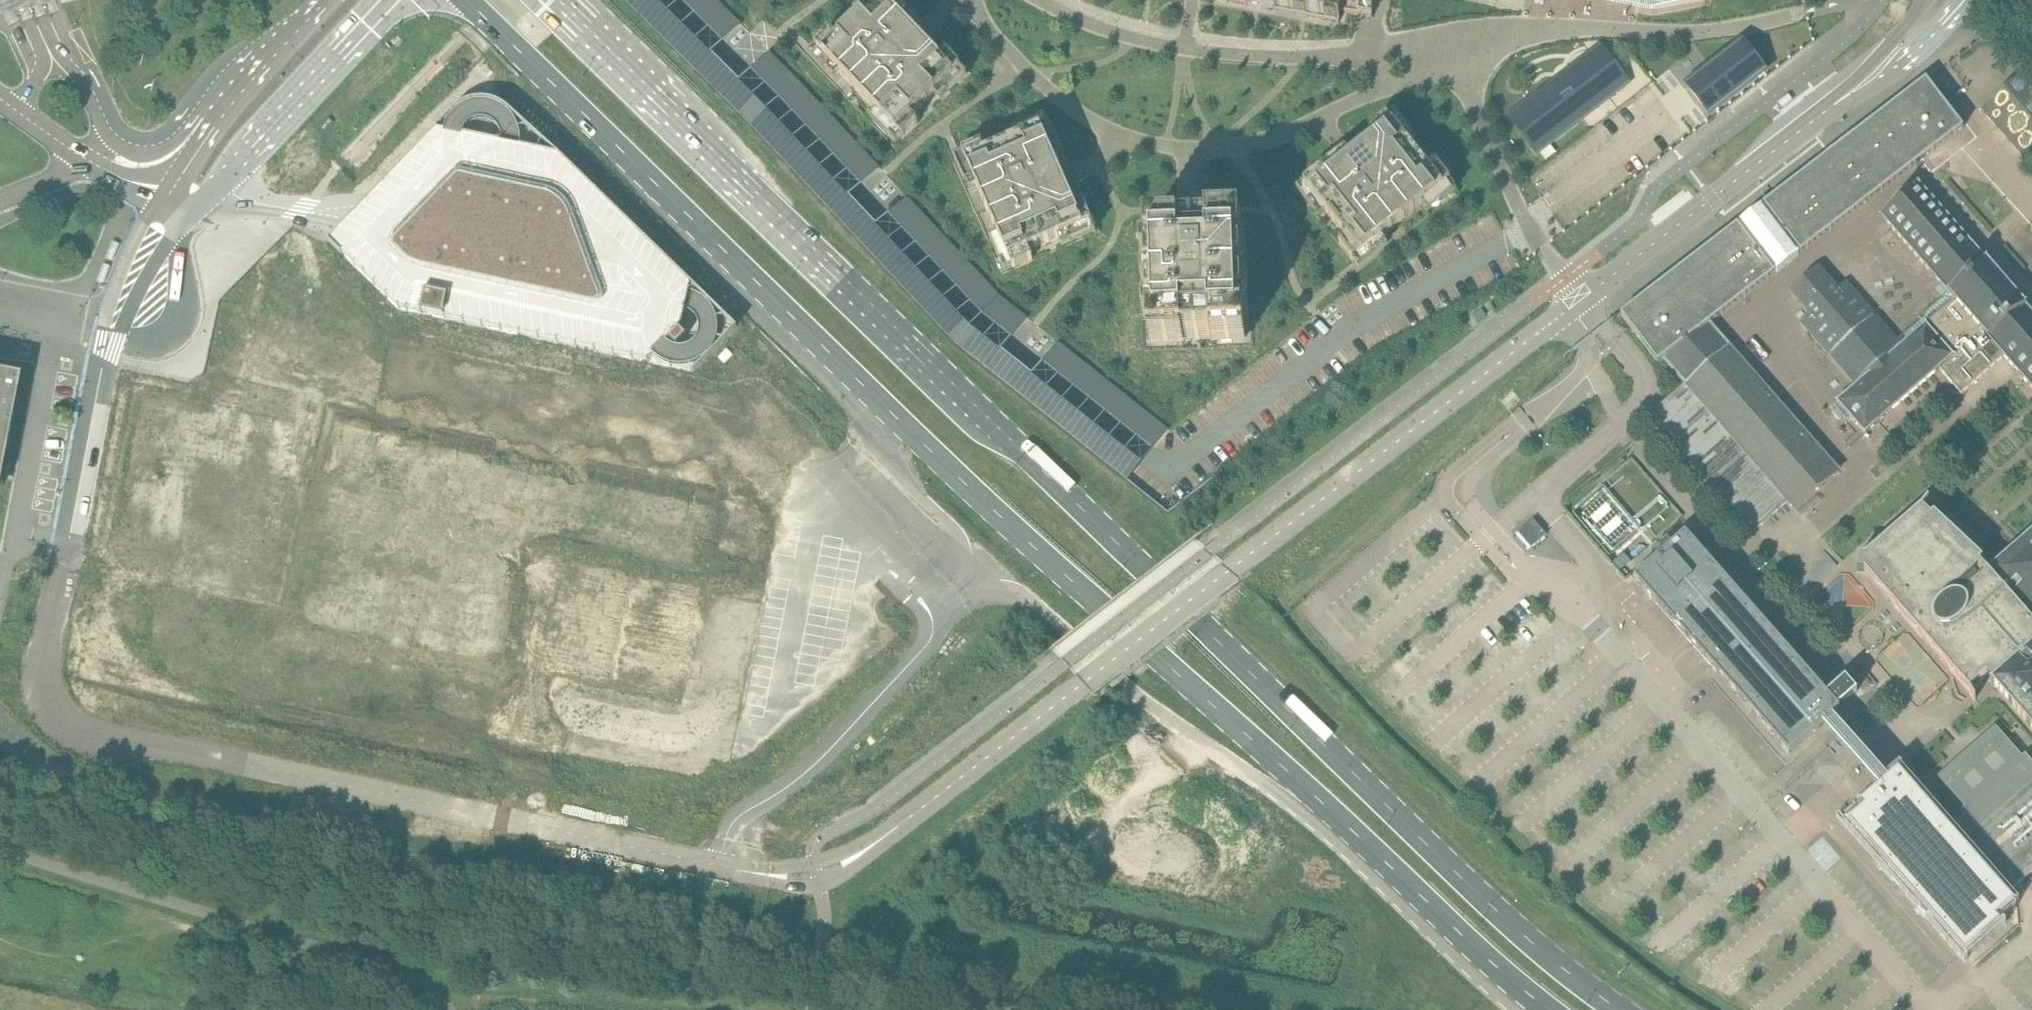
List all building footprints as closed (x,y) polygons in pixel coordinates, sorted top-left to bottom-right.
[(816,47),(841,74),(877,111),(902,138),(917,123),(911,116),(934,94),(961,68),(946,53),(940,59),(924,43),(917,36),(911,30),(895,13),(902,7),(895,0),(879,0),(861,17),(837,39),(831,33),(816,47)] [(1200,2),(1253,12),(1257,13),(1344,29),(1347,12),(1372,17),(1373,8),(1375,0),(1190,0),(1200,2)] [(1743,42),(1687,85),(1709,113),(1765,70),(1743,42)] [(1527,112),(1514,122),(1533,146),(1546,136),(1550,142),(1628,82),(1621,72),(1615,76),(1603,60),(1608,56),(1601,46),(1522,106),(1527,112)] [(2025,71),(1981,109),(2023,158),(2031,150),(2031,79),(2025,71)] [(1802,252),(1963,128),(1926,79),(1764,203),(1802,252)] [(339,230),(328,241),(342,254),(343,254),(399,309),(520,334),(649,362),(654,357),(656,359),(658,361),(661,362),(663,364),(666,365),(669,366),(672,367),(675,367),(678,368),(682,367),(685,367),(688,366),(691,365),(692,371),(695,372),(713,353),(738,328),(692,284),(619,213),(559,155),(509,109),(506,107),(504,105),(500,104),(497,102),(494,101),(491,100),(487,100),(484,100),(480,100),(477,100),(473,101),(470,102),(467,103),(463,105),(460,106),(458,108),(455,111),(453,113),(433,133),(373,195),(339,230)] [(1339,243),(1353,260),(1451,182),(1437,166),(1430,171),(1387,117),(1370,130),(1376,137),(1351,157),(1326,177),(1320,170),(1304,183),(1347,237),(1339,243)] [(982,145),(963,154),(977,187),(998,234),(1013,268),(1032,259),(1029,251),(1058,238),(1092,223),(1083,204),(1075,207),(1066,186),(1062,178),(1058,170),(1049,149),(1058,145),(1049,126),(1016,140),(986,153),(982,145)] [(1818,268),(1791,292),(1810,313),(1801,321),(1856,384),(1829,407),(1843,423),(1850,417),(1864,434),(1939,368),(1961,393),(2004,356),(2031,388),(2031,311),(1918,181),(1879,214),(1953,299),(1901,345),(1846,282),(1837,290),(1818,268)] [(1763,204),(1620,314),(1658,363),(1663,359),(1709,323),(1800,253),(1802,252),(1764,203),(1763,204)] [(1150,341),(1245,338),(1245,319),(1239,319),(1238,307),(1244,307),(1243,258),(1237,258),(1236,246),(1242,245),(1242,222),(1200,223),(1200,227),(1189,227),(1188,224),(1146,225),(1147,248),(1153,248),(1154,261),(1147,261),(1149,310),(1155,310),(1156,322),(1149,322),(1150,341)] [(1684,383),(1646,416),(1658,430),(1750,534),(1788,501),(1795,509),(1838,470),(1709,323),(1663,359),(1684,383)] [(18,379),(0,376),(0,472),(18,379)] [(1987,570),(1979,562),(1982,559),(1935,512),(1932,515),(1922,509),(1928,500),(1927,499),(1920,508),(1865,557),(1858,556),(1857,571),(1864,572),(1968,691),(1973,700),(1975,700),(1969,690),(1987,675),(1991,681),(1990,681),(2031,729),(2031,530),(1987,570)] [(1533,519),(1518,532),(1532,547),(1547,534),(1533,519)] [(1686,533),(1634,578),(1788,754),(1823,724),(1879,788),(1889,779),(1833,715),(1840,709),(1839,708),(1858,692),(1846,678),(1827,695),(1686,533)] [(1624,552),(1612,562),(1619,571),(1631,560),(1624,552)] [(1841,815),(1857,834),(1877,856),(1898,879),(1931,918),(1950,940),(1959,949),(1964,955),(1999,924),(1996,919),(2013,904),(2014,903),(2006,894),(2022,880),(2023,881),(2031,872),(2031,761),(2025,753),(2019,758),(1994,730),(1941,776),(1966,805),(1960,810),(1965,815),(1948,829),(1898,771),(1889,779),(1879,788),(1863,802),(1857,806),(1854,802),(1841,815)]
